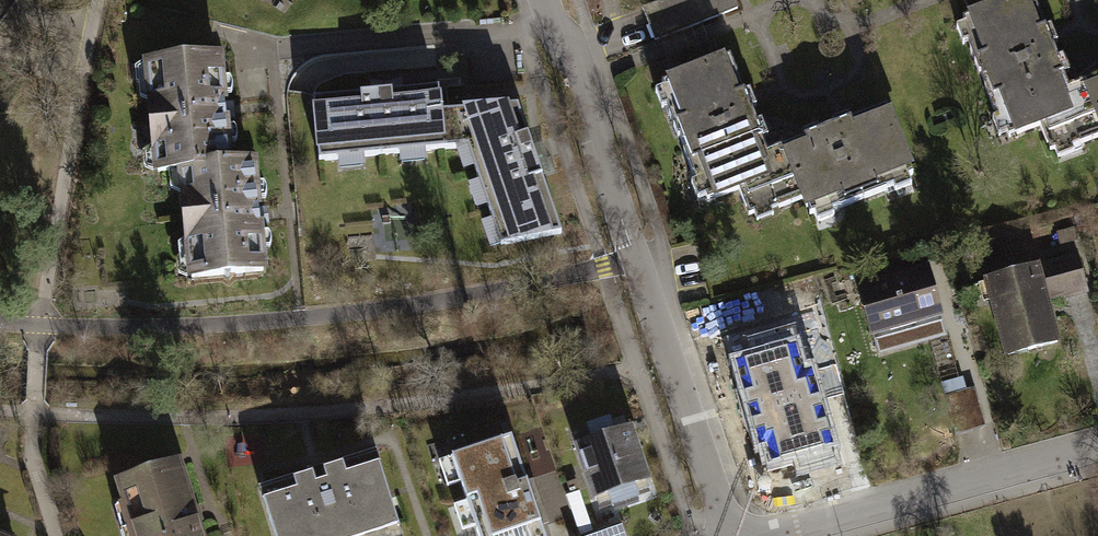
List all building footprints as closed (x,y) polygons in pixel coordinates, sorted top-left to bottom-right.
[(645,9),(652,26),(657,42),(742,10),(738,0),(667,0),(645,9)] [(967,1),(973,17),(953,25),(964,53),(969,51),(995,119),(990,121),(1000,146),(1040,130),(1080,115),(1070,91),(1065,77),(1073,74),(1055,28),(1047,31),(1035,0),(969,0),(967,1)] [(722,43),(667,63),(674,80),(654,88),(664,116),(670,114),(696,181),(691,183),(700,209),(741,193),(780,178),(771,154),(766,140),(773,137),(756,91),(748,94),(733,56),(728,58),(722,43)] [(226,54),(142,58),(144,101),(153,100),(155,151),(146,152),(148,171),(174,169),(232,166),(226,54)] [(1070,91),(1080,115),(1040,130),(1050,156),(1097,138),(1097,80),(1070,91)] [(446,93),(315,104),(320,161),(339,160),(340,173),(373,170),(371,157),(399,155),(400,169),(434,166),(432,152),(451,150),(448,114),(446,93)] [(809,139),(771,154),(780,178),(741,193),(751,219),(814,194),(820,208),(854,195),(857,203),(891,190),(888,182),(923,168),(898,105),(861,119),(859,112),(839,120),(841,127),(830,131),(827,124),(806,132),(809,139)] [(513,251),(563,235),(521,106),(448,114),(451,150),(463,149),(471,175),(486,170),(491,183),(475,188),(482,211),(498,205),(503,221),(487,227),(496,252),(512,247),(513,251)] [(232,166),(174,169),(176,192),(182,191),(185,242),(178,242),(180,279),(268,274),(262,165),(232,166)] [(1077,228),(1059,232),(1062,243),(1080,239),(1077,228)] [(1082,254),(989,280),(1011,358),(1068,342),(1057,302),(1092,292),(1082,254)] [(934,267),(863,286),(883,356),(954,336),(934,267)] [(795,348),(735,365),(759,449),(766,447),(771,465),(834,448),(812,373),(803,375),(795,348)] [(978,386),(952,394),(963,436),(990,428),(978,386)] [(581,450),(599,503),(616,497),(621,511),(648,502),(643,488),(660,483),(642,429),(628,434),(623,419),(589,430),(594,445),(581,450)] [(510,433),(442,455),(469,535),(543,535),(510,433)] [(376,454),(323,470),(325,477),(314,480),(312,474),(261,490),(275,535),(401,535),(376,454)] [(119,482),(136,535),(200,535),(177,464),(119,482)] [(586,535),(630,535),(626,523),(586,535)]
